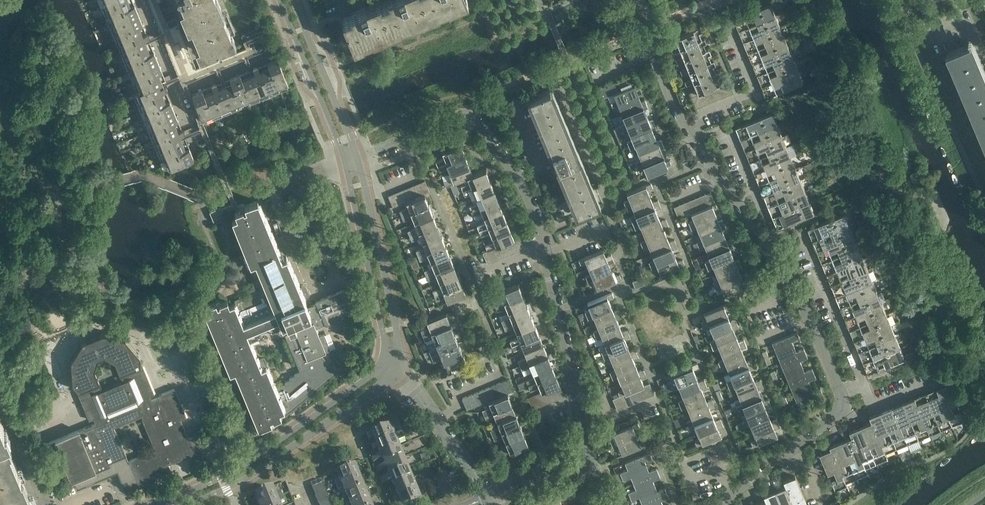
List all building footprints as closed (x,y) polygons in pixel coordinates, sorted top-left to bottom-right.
[(135,90),(134,91),(164,168),(193,156),(185,137),(163,84),(147,42),(129,0),(98,0),(135,90)] [(182,3),(203,53),(234,40),(230,30),(234,29),(226,9),(222,11),(218,0),(181,0),(182,3)] [(341,19),(353,46),(363,42),(363,41),(371,37),(372,38),(392,30),(380,2),(379,0),(378,0),(365,6),(350,12),(351,15),(341,19)] [(380,2),(392,30),(401,26),(400,25),(409,22),(409,23),(424,17),(429,14),(423,0),(386,0),(380,2)] [(429,14),(438,11),(438,10),(447,6),(447,7),(464,0),(423,0),(429,14)] [(734,19),(736,23),(739,30),(776,15),(771,4),(734,19)] [(776,15),(739,30),(744,41),(781,26),(776,15)] [(176,16),(166,20),(169,27),(170,26),(178,23),(179,23),(177,18),(176,16)] [(781,26),(744,41),(748,52),(785,37),(781,26)] [(675,37),(668,40),(673,52),(679,49),(702,39),(699,33),(702,31),(700,27),(675,37)] [(785,37),(748,52),(753,63),(790,48),(785,37)] [(682,55),(675,58),(677,63),(684,61),(684,60),(706,50),(704,44),(706,43),(704,38),(702,39),(679,49),(680,49),(682,55)] [(947,52),(984,143),(984,70),(973,42),(947,52)] [(790,48),(753,63),(758,75),(794,59),(790,48)] [(687,67),(680,69),(682,74),(689,71),(688,71),(711,62),(711,61),(708,55),(711,54),(709,49),(706,50),(684,60),(684,61),(684,60),(687,67)] [(222,80),(193,92),(205,122),(290,86),(278,57),(250,68),(222,80)] [(794,59),(758,75),(762,86),(799,70),(794,59)] [(692,78),(685,81),(687,85),(693,83),(693,82),(716,73),(715,72),(713,66),(716,65),(714,60),(711,61),(711,62),(688,71),(689,71),(692,78)] [(799,70),(762,86),(767,97),(769,96),(774,94),(783,90),(784,90),(786,89),(808,80),(804,81),(799,70)] [(633,71),(627,74),(632,85),(638,83),(633,71)] [(697,90),(690,93),(691,96),(696,94),(701,92),(706,90),(712,87),(717,85),(720,84),(717,77),(720,76),(718,71),(715,72),(716,73),(693,82),(693,83),(694,82),(697,90)] [(627,74),(623,76),(627,87),(632,85),(627,74)] [(623,76),(617,78),(622,89),(627,87),(623,76)] [(617,78),(612,80),(617,92),(622,89),(617,78)] [(612,80),(607,82),(612,94),(613,93),(617,92),(612,80)] [(728,81),(722,83),(727,95),(733,93),(728,81)] [(607,82),(602,84),(606,96),(612,94),(607,82)] [(611,102),(612,106),(638,95),(636,89),(639,87),(638,83),(632,85),(627,87),(622,89),(617,92),(613,93),(616,100),(611,102)] [(720,84),(717,85),(722,97),(727,95),(722,83),(720,84)] [(596,87),(601,98),(606,96),(602,84),(596,87)] [(717,85),(712,87),(717,99),(722,97),(717,85)] [(551,87),(528,97),(551,153),(577,214),(600,205),(551,87)] [(712,87),(706,90),(711,101),(717,99),(712,87)] [(706,90),(701,92),(706,103),(711,101),(706,90)] [(701,92),(696,94),(701,106),(706,103),(701,92)] [(696,94),(691,96),(696,108),(701,106),(696,94)] [(638,95),(612,106),(614,110),(619,108),(621,113),(646,103),(645,100),(641,101),(638,95)] [(619,122),(620,126),(646,115),(644,109),(648,107),(646,103),(621,113),(624,120),(619,122)] [(777,110),(736,127),(741,140),(778,124),(774,113),(778,111),(777,110)] [(620,126),(614,129),(617,138),(621,137),(619,131),(627,128),(630,133),(654,123),(653,120),(649,121),(646,115),(620,126)] [(627,142),(629,146),(655,135),(652,129),(656,127),(654,123),(630,133),(632,140),(627,142)] [(778,124),(741,140),(746,151),(783,135),(778,124)] [(655,135),(629,146),(630,150),(636,147),(638,153),(662,143),(661,139),(657,141),(655,135)] [(783,135),(746,151),(750,161),(787,146),(783,135)] [(635,162),(637,166),(663,155),(660,149),(664,147),(662,143),(638,153),(640,160),(635,162)] [(435,161),(437,165),(465,154),(460,144),(443,151),(442,151),(444,157),(435,161)] [(787,146),(750,161),(755,172),(792,157),(787,146)] [(283,172),(286,171),(290,169),(293,168),(288,154),(277,159),(283,172)] [(465,154),(437,165),(439,170),(448,167),(450,172),(469,164),(465,154)] [(663,155),(637,166),(638,169),(644,168),(647,174),(671,164),(669,160),(666,161),(663,155)] [(759,183),(779,175),(784,173),(796,168),(792,157),(755,172),(759,183)] [(469,164),(450,172),(452,177),(443,180),(446,186),(467,177),(467,176),(473,173),(469,164)] [(490,179),(485,168),(467,176),(467,177),(469,181),(460,185),(462,191),(490,179)] [(779,175),(759,183),(762,189),(764,195),(783,187),(801,179),(799,174),(796,168),(784,173),(779,175)] [(490,179),(462,191),(464,195),(473,191),(475,197),(494,190),(490,179)] [(764,195),(769,206),(806,190),(801,179),(783,187),(764,195)] [(425,180),(419,182),(424,194),(429,191),(425,180)] [(419,182),(413,184),(418,196),(424,194),(419,182)] [(624,202),(625,205),(649,195),(647,189),(653,187),(651,183),(626,193),(629,199),(624,202)] [(413,184),(408,186),(413,198),(418,196),(413,184)] [(408,186),(403,189),(408,200),(413,198),(408,186)] [(403,189),(398,191),(403,203),(405,201),(408,200),(403,189)] [(468,205),(471,210),(498,199),(494,190),(475,197),(477,201),(468,205)] [(806,190),(769,206),(773,217),(810,201),(806,190)] [(398,191),(393,193),(398,205),(403,203),(398,191)] [(710,191),(705,194),(709,205),(715,203),(710,191)] [(398,205),(393,193),(388,195),(393,207),(398,205)] [(399,210),(401,215),(428,203),(424,194),(418,196),(413,198),(408,200),(405,201),(407,207),(399,210)] [(705,194),(699,196),(704,207),(709,205),(705,194)] [(649,195),(625,205),(627,209),(632,207),(635,213),(659,203),(658,199),(652,202),(649,195)] [(699,196),(694,198),(699,209),(704,207),(699,196)] [(694,198),(689,200),(694,211),(699,209),(694,198)] [(498,199),(471,210),(473,215),(481,211),(483,217),(502,209),(498,199)] [(305,291),(301,293),(286,256),(281,258),(258,200),(244,206),(245,208),(235,212),(237,218),(232,220),(250,264),(255,262),(266,288),(236,300),(237,302),(234,303),(229,305),(227,301),(217,305),(215,302),(208,305),(211,312),(206,314),(212,329),(208,331),(218,352),(221,351),(230,373),(235,371),(259,428),(271,423),(272,425),(273,425),(274,425),(276,425),(276,424),(277,423),(277,422),(276,419),(281,416),(279,412),(282,411),(284,413),(334,372),(319,354),(326,351),(330,349),(324,334),(319,336),(316,327),(325,323),(326,325),(355,313),(345,289),(316,301),(316,303),(307,307),(304,298),(308,297),(305,291)] [(689,200),(684,202),(689,214),(691,213),(694,211),(689,200)] [(810,201),(773,217),(778,228),(819,211),(819,210),(814,212),(810,201)] [(684,202),(679,204),(684,216),(689,214),(684,202)] [(428,203),(401,215),(403,220),(412,217),(414,221),(432,214),(428,203)] [(635,213),(629,215),(633,225),(658,215),(655,209),(661,207),(659,203),(635,213)] [(688,222),(690,226),(716,215),(713,209),(717,207),(715,203),(709,205),(704,207),(699,209),(694,211),(691,213),(694,219),(688,222)] [(869,203),(864,205),(869,217),(874,215),(869,203)] [(679,204),(673,206),(678,218),(684,216),(679,204)] [(485,221),(469,228),(471,233),(479,230),(506,219),(502,209),(483,217),(485,221)] [(850,211),(808,228),(813,240),(850,225),(846,214),(850,212),(850,211)] [(407,230),(409,235),(437,223),(432,214),(414,221),(416,226),(407,230)] [(658,215),(633,225),(635,229),(641,227),(643,233),(668,223),(666,219),(660,222),(658,215)] [(716,215),(690,226),(691,230),(697,227),(700,233),(724,223),(722,219),(718,221),(716,215)] [(506,219),(479,230),(481,235),(489,231),(491,237),(510,229),(506,219)] [(437,223),(409,235),(411,240),(420,236),(422,242),(441,233),(437,223)] [(640,242),(642,245),(666,235),(664,229),(669,227),(668,223),(643,233),(646,239),(640,242)] [(696,242),(698,245),(724,234),(722,228),(725,227),(724,223),(700,233),(702,239),(696,242)] [(850,225),(813,240),(818,252),(855,236),(850,225)] [(485,245),(487,250),(493,248),(498,245),(504,243),(509,241),(514,239),(510,229),(491,237),(493,241),(485,245)] [(416,250),(418,255),(445,244),(441,233),(422,242),(424,246),(416,250)] [(724,234),(698,245),(699,249),(705,247),(708,253),(732,243),(730,239),(727,241),(724,234)] [(666,235),(642,245),(643,249),(649,247),(651,253),(676,243),(674,239),(669,241),(666,235)] [(818,252),(822,263),(859,247),(859,246),(855,236),(818,252)] [(514,239),(519,251),(524,248),(519,237),(514,239)] [(514,239),(509,241),(514,253),(519,251),(514,239)] [(509,241),(504,243),(509,255),(514,253),(509,241)] [(504,243),(498,245),(503,257),(509,255),(504,243)] [(648,262),(650,265),(674,255),(672,249),(677,247),(676,243),(651,253),(654,259),(648,262)] [(705,262),(706,265),(732,255),(730,248),(734,247),(732,243),(708,253),(711,259),(705,262)] [(445,244),(418,255),(420,260),(428,256),(430,262),(449,254),(445,244)] [(498,245),(493,248),(498,259),(503,257),(498,245)] [(859,247),(822,263),(827,274),(864,258),(859,247)] [(493,248),(487,250),(492,262),(498,259),(493,248)] [(603,249),(578,260),(580,264),(586,262),(588,268),(613,258),(611,254),(605,256),(603,249)] [(487,250),(482,252),(487,264),(492,262),(487,250)] [(424,270),(426,275),(453,264),(449,254),(430,262),(432,266),(424,270)] [(674,255),(650,265),(652,269),(657,267),(660,274),(684,263),(683,259),(677,261),(674,255)] [(732,255),(706,265),(708,269),(714,267),(716,273),(740,263),(739,259),(735,261),(732,255)] [(585,276),(587,280),(611,270),(609,264),(614,261),(613,258),(588,268),(591,274),(585,276)] [(864,258),(827,274),(831,285),(868,269),(864,258)] [(713,281),(714,285),(741,275),(738,268),(742,267),(740,263),(716,273),(719,279),(713,281)] [(453,264),(426,275),(428,280),(437,276),(439,281),(457,273),(453,264)] [(868,269),(831,285),(836,296),(873,280),(868,269)] [(611,270),(587,280),(588,284),(594,282),(597,288),(621,278),(619,274),(614,276),(611,270)] [(432,290),(434,295),(461,283),(457,273),(439,281),(441,286),(432,290)] [(741,275),(714,285),(716,289),(722,287),(725,293),(749,283),(747,279),(743,281),(741,275)] [(641,276),(632,280),(635,287),(644,283),(641,276)] [(873,280),(836,296),(841,307),(878,292),(873,280)] [(461,283),(434,295),(436,300),(445,296),(447,302),(466,294),(461,283)] [(493,300),(495,305),(522,294),(518,283),(499,291),(501,296),(493,300)] [(586,315),(586,316),(611,306),(608,299),(613,297),(612,292),(588,302),(590,309),(584,312),(586,315)] [(878,292),(841,307),(845,318),(882,303),(878,292)] [(522,294),(495,305),(497,310),(505,306),(507,311),(526,303),(522,294)] [(707,319),(701,321),(703,325),(727,315),(725,309),(730,307),(729,302),(704,312),(707,319)] [(501,320),(503,325),(530,313),(526,303),(507,311),(509,316),(501,320)] [(882,303),(845,318),(850,329),(887,314),(882,303)] [(611,306),(586,316),(587,319),(593,317),(596,323),(620,313),(619,309),(613,311),(611,306)] [(421,330),(423,335),(450,323),(446,313),(427,321),(429,326),(421,330)] [(530,313),(503,325),(505,330),(514,326),(516,331),(534,323),(530,313)] [(593,331),(594,336),(619,325),(616,319),(622,317),(620,313),(596,323),(599,329),(593,331)] [(887,314),(850,329),(855,340),(892,325),(887,314)] [(727,315),(703,325),(704,329),(710,327),(713,333),(737,323),(735,319),(730,321),(727,315)] [(450,323),(423,335),(425,340),(433,336),(436,341),(454,334),(450,323)] [(509,340),(511,345),(539,333),(534,323),(516,331),(518,336),(509,340)] [(710,341),(711,345),(736,335),(733,329),(739,327),(737,323),(713,333),(715,339),(710,341)] [(594,336),(588,338),(589,342),(602,337),(605,343),(629,333),(627,329),(621,331),(619,325),(594,336)] [(892,325),(855,340),(859,351),(896,336),(892,325)] [(797,332),(772,342),(776,353),(794,346),(792,340),(799,337),(797,332)] [(78,391),(89,420),(94,418),(96,423),(79,430),(55,439),(55,440),(48,443),(55,459),(62,456),(72,481),(74,480),(76,486),(77,488),(108,475),(117,472),(119,477),(120,480),(123,486),(129,484),(134,482),(137,481),(138,482),(152,477),(170,469),(168,464),(201,450),(195,435),(194,436),(188,438),(180,420),(186,417),(174,390),(174,388),(159,395),(159,397),(149,401),(147,396),(153,394),(142,365),(141,365),(140,355),(125,338),(103,333),(82,341),(71,361),(72,383),(79,391),(78,391)] [(539,333),(511,345),(513,350),(522,346),(524,351),(542,343),(539,333)] [(607,349),(594,354),(596,359),(603,356),(627,345),(624,339),(630,336),(629,333),(605,343),(607,349)] [(429,350),(431,355),(458,343),(454,334),(436,341),(438,346),(429,350)] [(736,335),(711,345),(713,349),(718,347),(721,353),(745,343),(744,339),(738,341),(736,335)] [(896,336),(859,351),(864,362),(901,347),(896,336)] [(458,343),(431,355),(433,360),(442,356),(444,361),(463,353),(458,343)] [(517,360),(519,365),(547,353),(542,343),(524,351),(526,356),(517,360)] [(718,361),(720,365),(744,355),(741,349),(747,347),(745,343),(721,353),(723,359),(718,361)] [(627,345),(603,356),(604,359),(610,356),(613,363),(637,353),(635,349),(630,351),(627,345)] [(794,346),(776,353),(780,363),(806,353),(804,348),(796,351),(794,346)] [(868,374),(910,356),(909,356),(905,357),(901,347),(864,362),(868,373),(868,374)] [(437,369),(440,375),(467,364),(463,353),(444,361),(446,366),(437,369)] [(547,353),(519,365),(522,370),(530,366),(532,371),(551,363),(547,353)] [(609,371),(611,375),(636,365),(633,359),(638,356),(637,353),(613,363),(615,369),(609,371)] [(806,353),(780,363),(784,373),(802,366),(800,360),(808,357),(806,353)] [(744,355),(720,365),(721,369),(726,367),(729,373),(754,363),(752,359),(746,361),(744,355)] [(670,381),(671,385),(695,375),(693,369),(699,367),(697,362),(673,372),(675,379),(670,381)] [(526,380),(528,385),(555,374),(551,363),(532,371),(534,376),(526,380)] [(726,381),(728,385),(752,375),(750,369),(755,367),(754,363),(729,373),(732,379),(726,381)] [(636,365),(611,375),(612,379),(618,376),(621,383),(645,373),(643,369),(638,371),(636,365)] [(802,366),(784,373),(789,383),(814,373),(812,368),(804,371),(802,366)] [(618,391),(619,395),(623,394),(628,392),(633,389),(639,387),(644,385),(641,379),(647,376),(645,373),(621,383),(624,389),(618,391)] [(814,373),(789,383),(793,393),(810,386),(808,380),(816,377),(814,373)] [(555,374),(528,385),(530,390),(538,386),(541,392),(543,391),(548,389),(554,386),(559,384),(555,374)] [(695,375),(671,385),(673,389),(679,387),(681,393),(706,383),(704,379),(698,381),(695,375)] [(752,375),(728,385),(729,389),(735,387),(738,393),(762,383),(760,379),(755,381),(752,375)] [(507,379),(501,381),(506,393),(507,393),(512,391),(507,379)] [(528,385),(526,380),(517,383),(519,388),(528,385)] [(501,381),(496,384),(501,396),(506,393),(501,381)] [(649,383),(644,385),(649,397),(654,394),(649,383)] [(678,401),(680,405),(704,395),(701,389),(707,386),(706,383),(681,393),(684,399),(678,401)] [(735,401),(736,405),(760,395),(758,389),(763,387),(762,383),(738,393),(740,399),(735,401)] [(965,423),(964,420),(949,383),(938,388),(953,425),(964,420),(965,423)] [(496,384),(490,386),(495,398),(501,396),(496,384)] [(559,384),(554,386),(559,398),(564,395),(559,384)] [(644,385),(639,387),(643,399),(649,397),(644,385)] [(490,386),(484,388),(489,400),(495,398),(490,386)] [(554,386),(548,389),(553,400),(559,398),(554,386)] [(810,386),(793,393),(797,403),(822,393),(820,388),(813,391),(810,386)] [(639,387),(633,389),(638,401),(643,399),(639,387)] [(484,388),(479,391),(484,402),(488,401),(489,400),(484,388)] [(938,388),(926,393),(942,429),(953,425),(938,388)] [(548,389),(543,391),(548,402),(553,400),(548,389)] [(633,389),(628,392),(633,403),(638,401),(633,389)] [(479,391),(473,393),(478,405),(484,402),(479,391)] [(541,392),(538,392),(543,404),(548,402),(543,391),(541,392)] [(538,392),(533,395),(538,406),(543,404),(538,392)] [(628,392),(623,394),(628,405),(633,403),(628,392)] [(473,393),(468,395),(472,407),(478,405),(473,393)] [(482,410),(484,414),(511,403),(507,393),(506,393),(501,396),(495,398),(489,400),(488,401),(490,406),(482,410)] [(926,393),(915,397),(931,434),(942,429),(926,393)] [(619,395),(618,396),(623,408),(628,405),(623,394),(619,395)] [(462,398),(466,408),(467,410),(472,407),(468,395),(462,398)] [(533,395),(528,397),(532,409),(538,406),(533,395)] [(704,395),(680,405),(681,409),(687,406),(689,413),(714,403),(712,399),(706,401),(704,395)] [(760,395),(736,405),(738,409),(739,408),(742,415),(770,403),(769,399),(763,401),(760,395)] [(618,396),(612,398),(617,410),(623,408),(618,396)] [(915,397),(904,402),(919,439),(931,434),(915,397)] [(904,402),(893,406),(908,443),(919,439),(904,402)] [(511,403),(484,414),(486,420),(494,416),(496,421),(515,413),(511,403)] [(686,421),(688,425),(712,415),(710,409),(716,406),(714,403),(689,413),(692,419),(686,421)] [(770,403),(742,415),(744,420),(743,421),(743,422),(744,425),(769,415),(766,409),(772,407),(770,403)] [(893,406),(882,411),(897,448),(908,443),(893,406)] [(888,458),(889,458),(886,452),(897,448),(882,411),(870,416),(872,421),(873,421),(888,458)] [(490,430),(492,434),(519,423),(515,413),(496,421),(499,426),(490,430)] [(712,415),(688,425),(690,429),(695,426),(698,433),(722,423),(721,419),(715,421),(712,415)] [(769,415),(744,425),(746,429),(752,426),(754,433),(778,423),(777,419),(771,421),(769,415)] [(33,504),(29,494),(10,448),(11,447),(7,438),(9,437),(1,419),(0,417),(0,504),(32,504),(33,504)] [(680,418),(674,420),(676,426),(682,423),(680,418)] [(626,420),(619,423),(621,429),(613,432),(616,439),(610,441),(612,445),(636,434),(634,428),(639,426),(637,422),(629,425),(626,420)] [(377,429),(367,433),(369,439),(374,437),(376,443),(377,444),(402,433),(400,429),(397,421),(390,423),(390,425),(378,430),(377,429)] [(872,421),(862,426),(877,463),(888,458),(873,421),(872,421)] [(220,422),(218,422),(215,424),(218,432),(223,430),(220,422)] [(519,423),(492,434),(494,440),(503,436),(505,441),(524,433),(519,423)] [(695,441),(696,445),(721,435),(718,429),(724,426),(722,423),(698,433),(700,439),(695,441)] [(751,441),(753,445),(777,435),(774,429),(780,426),(778,423),(754,433),(757,439),(751,441)] [(862,426),(851,430),(866,467),(877,463),(862,426)] [(377,444),(376,443),(371,445),(373,450),(378,448),(381,454),(399,447),(397,441),(405,438),(404,437),(410,434),(408,430),(402,433),(377,444)] [(852,436),(842,441),(857,478),(869,473),(866,467),(851,430),(850,431),(852,436)] [(498,450),(501,455),(528,444),(524,433),(505,441),(507,446),(498,450)] [(636,434),(612,445),(613,449),(619,446),(622,453),(646,443),(644,438),(639,440),(636,434)] [(832,448),(846,482),(847,482),(857,478),(842,441),(830,445),(831,448),(832,448)] [(381,454),(371,457),(373,462),(383,458),(385,464),(385,465),(404,457),(399,447),(381,454)] [(848,485),(847,482),(846,482),(832,448),(831,448),(820,453),(836,490),(848,485)] [(620,472),(621,476),(647,465),(644,460),(652,457),(650,452),(625,462),(627,469),(620,472)] [(378,473),(387,469),(389,475),(390,475),(408,468),(404,457),(385,465),(385,464),(376,468),(378,473)] [(334,480),(336,486),(360,476),(355,464),(337,472),(339,478),(334,480)] [(647,465),(621,476),(623,480),(630,476),(633,483),(658,472),(656,468),(649,471),(647,465)] [(390,475),(389,475),(380,479),(382,483),(391,479),(394,485),(394,486),(412,478),(408,468),(390,475)] [(658,472),(633,483),(636,489),(628,492),(630,496),(655,485),(653,480),(660,477),(658,472)] [(783,480),(785,486),(786,486),(794,504),(807,504),(795,475),(783,480)] [(360,476),(336,486),(338,490),(343,488),(346,494),(364,487),(360,476)] [(394,486),(394,485),(389,487),(391,492),(396,490),(398,496),(417,489),(412,478),(394,486)] [(321,479),(310,483),(313,489),(324,485),(321,479)] [(324,485),(313,489),(315,494),(326,490),(324,485)] [(655,485),(630,496),(631,500),(639,496),(641,503),(666,492),(665,488),(657,491),(655,485)] [(272,486),(254,494),(258,504),(282,494),(280,490),(275,492),(272,486)] [(786,486),(785,486),(775,490),(781,504),(794,504),(786,486)] [(344,504),(350,504),(368,497),(364,487),(346,494),(348,499),(343,502),(344,504)] [(393,498),(395,502),(400,500),(402,504),(407,504),(409,504),(410,504),(411,504),(421,501),(417,489),(398,496),(393,498)] [(326,490),(315,494),(317,500),(328,495),(326,490)] [(775,490),(763,495),(765,501),(766,500),(768,504),(781,504),(775,490)] [(661,500),(668,497),(666,492),(641,503),(642,504),(663,504),(661,500)] [(258,504),(259,504),(280,504),(279,502),(284,500),(282,494),(258,504)] [(328,495),(317,500),(319,504),(330,501),(328,495)]
